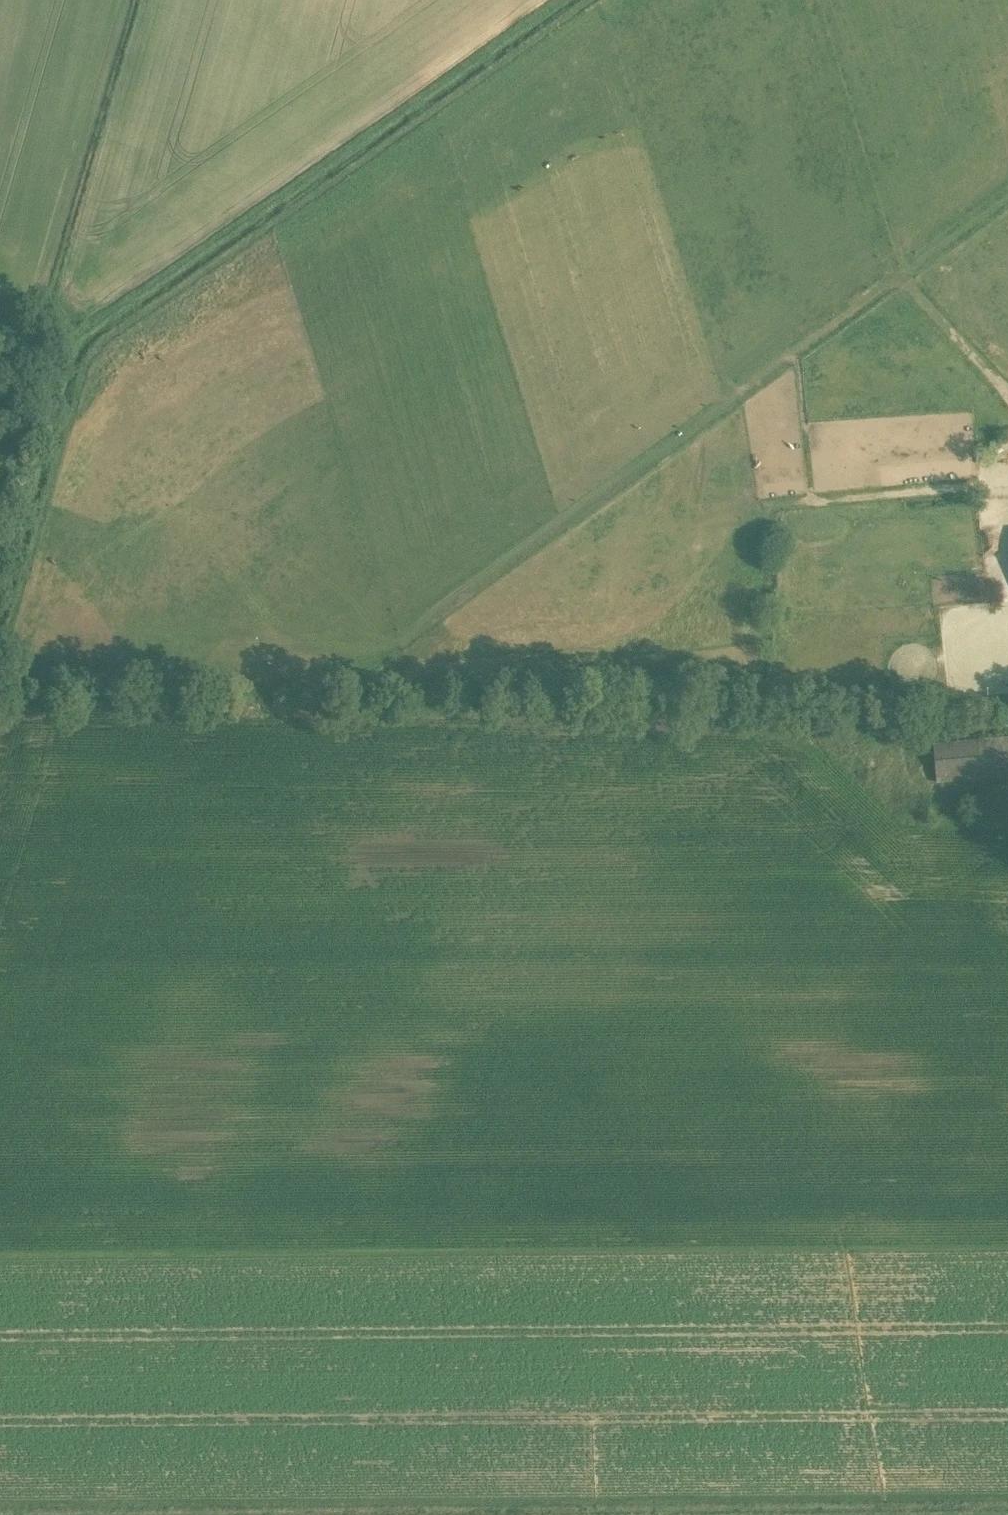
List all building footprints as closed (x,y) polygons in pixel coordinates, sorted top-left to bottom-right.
[(1007,777),(1007,736),(933,742),(936,783),(1007,777)]
